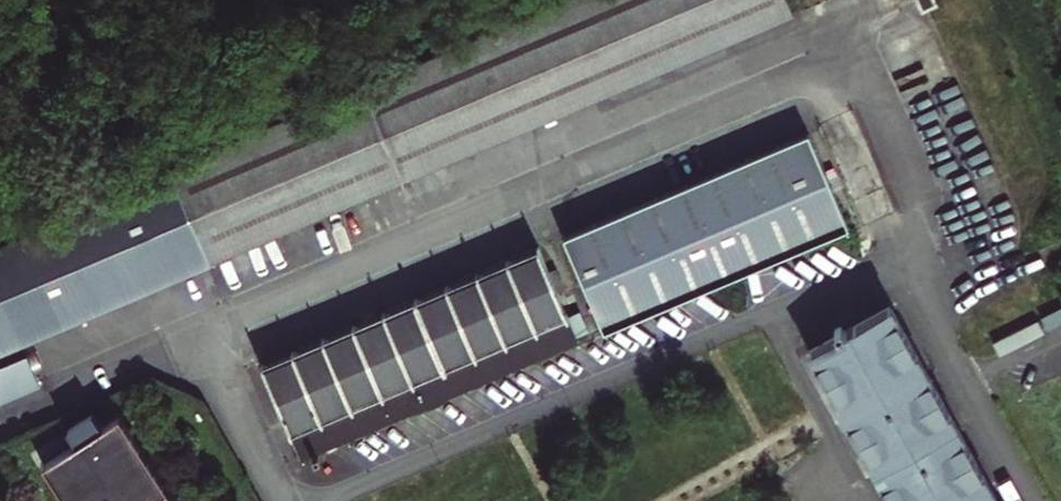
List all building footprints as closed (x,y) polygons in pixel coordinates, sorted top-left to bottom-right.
[(355,91),(395,185),(784,16),(777,0),(563,0),(355,91)] [(934,7),(931,0),(912,0),(919,14),(928,10),(934,7)] [(395,185),(355,91),(75,213),(68,216),(61,219),(0,247),(0,356),(395,185)] [(799,132),(556,240),(598,334),(702,288),(841,226),(799,132)] [(563,320),(534,253),(258,372),(297,462),(328,448),(573,343),(563,320)] [(887,308),(803,354),(884,500),(993,500),(887,308)] [(563,320),(573,343),(586,337),(576,315),(563,320)] [(0,367),(0,402),(36,387),(24,357),(0,367)] [(68,433),(76,446),(101,429),(93,417),(68,433)] [(114,421),(101,429),(76,446),(38,472),(58,500),(168,500),(114,421)]
